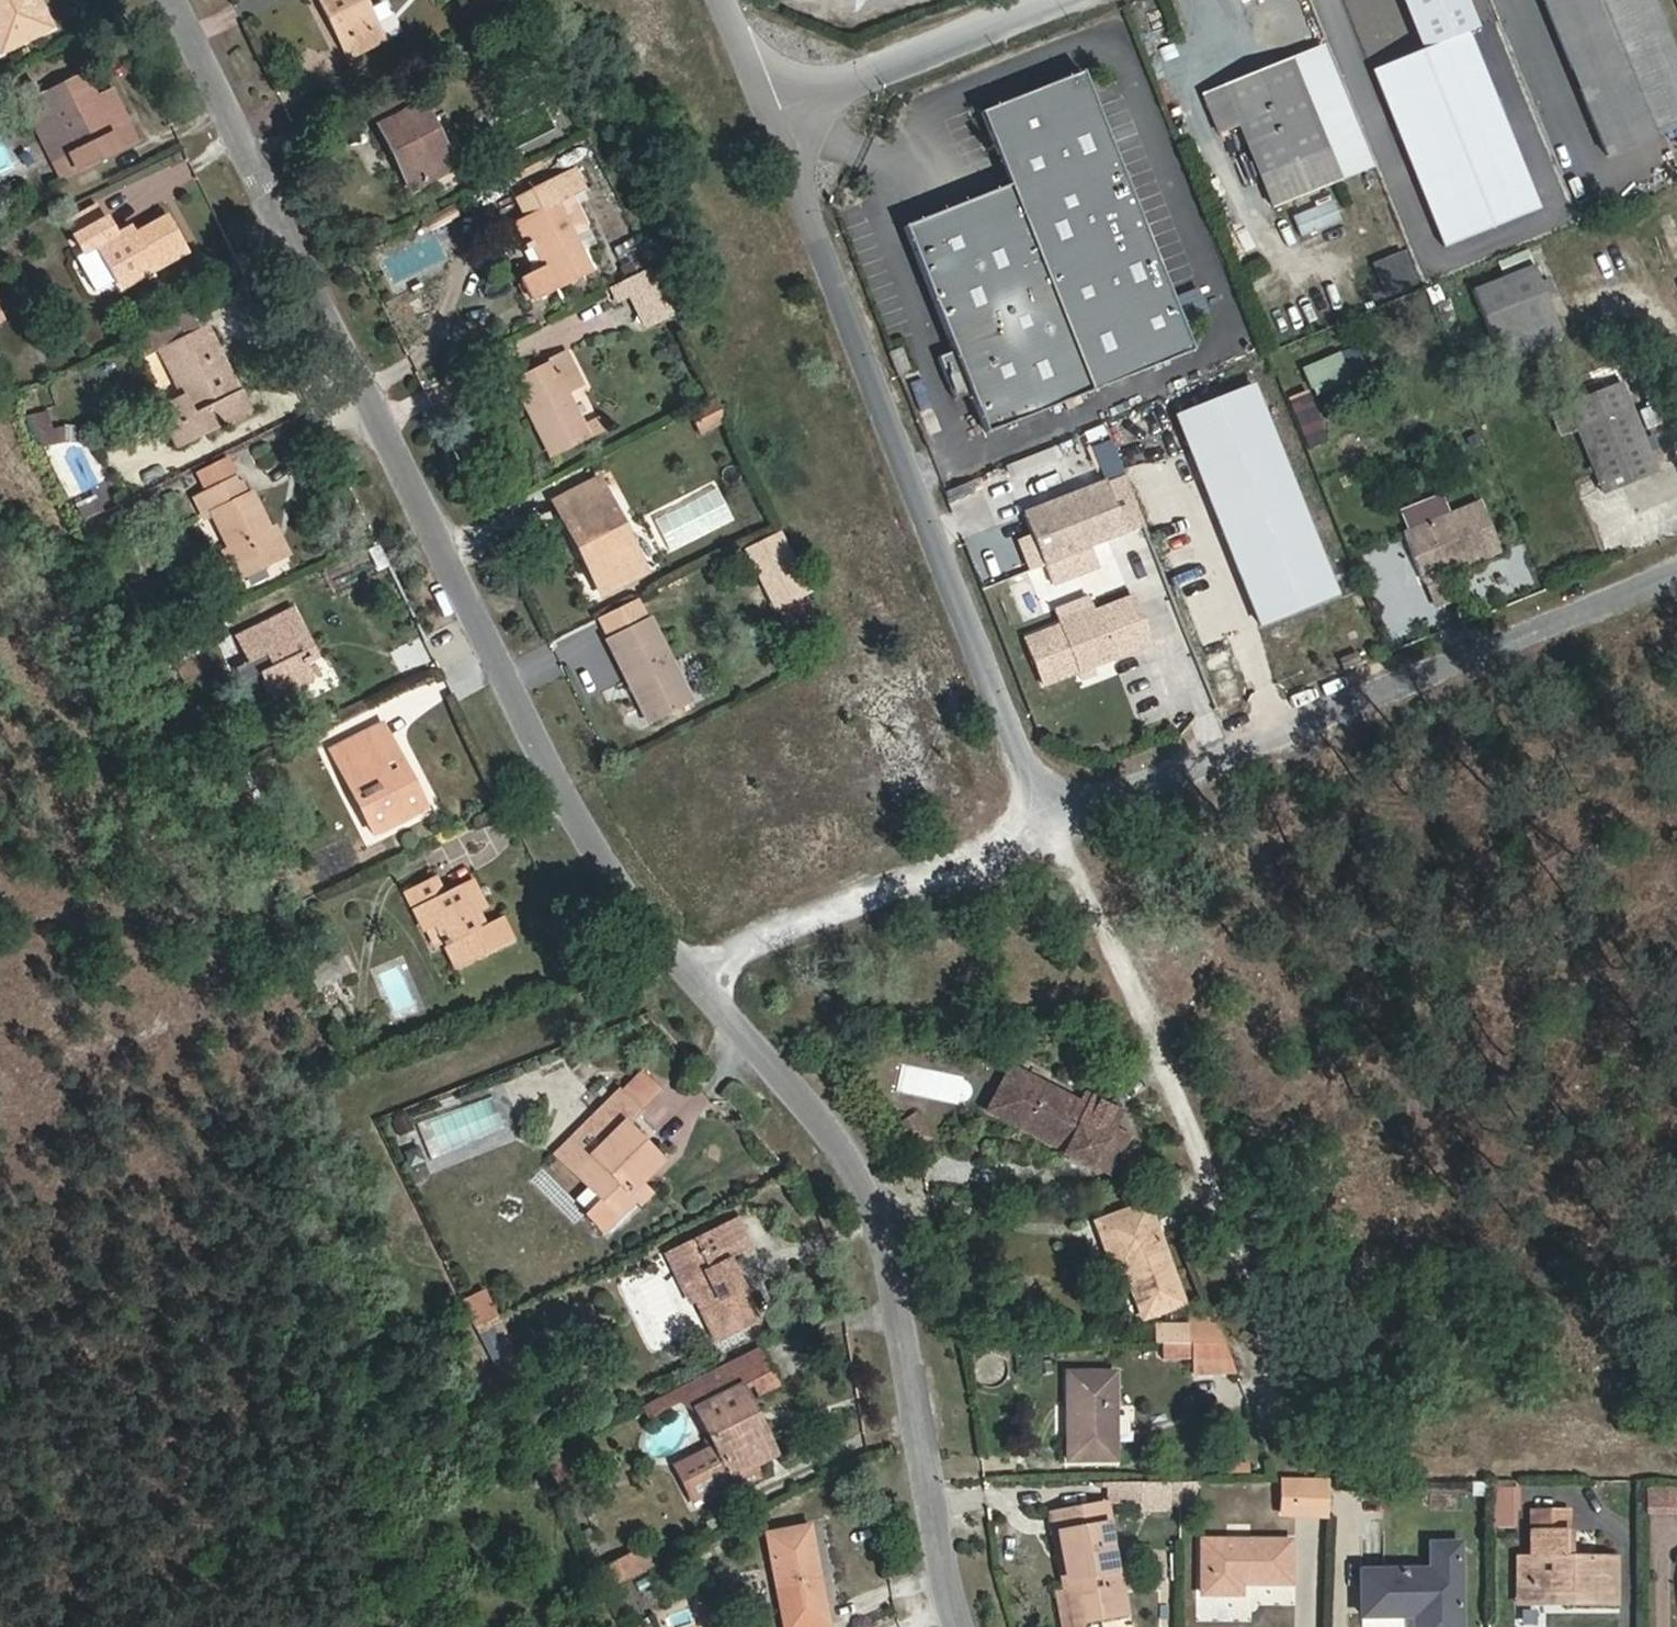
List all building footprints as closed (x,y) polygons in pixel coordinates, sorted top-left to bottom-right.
[(1,52),(50,28),(37,0),(0,0),(0,49),(1,52)] [(365,0),(318,0),(347,59),(385,40),(365,0)] [(471,8),(488,0),(467,0),(471,8)] [(1467,0),(1403,0),(1422,49),(1372,69),(1442,245),(1538,206),(1477,54),(1483,52),(1474,30),(1478,28),(1467,0)] [(1653,0),(1544,0),(1607,155),(1676,127),(1676,59),(1653,0)] [(1363,136),(1326,43),(1291,57),(1329,150),(1363,136)] [(1329,150),(1291,57),(1203,93),(1219,134),(1241,126),(1261,177),(1329,150)] [(120,152),(93,97),(96,95),(84,72),(37,95),(67,154),(54,160),(64,180),(120,152)] [(1009,186),(905,227),(986,434),(1193,352),(1082,72),(980,113),(1009,186)] [(140,143),(112,88),(96,95),(93,97),(120,152),(140,143)] [(456,167),(416,88),(368,113),(390,155),(394,153),(413,190),(456,167)] [(67,154),(37,95),(25,102),(54,160),(67,154)] [(1,181),(20,169),(0,140),(0,180),(1,181)] [(413,190),(394,153),(390,155),(408,192),(413,190)] [(588,225),(575,197),(585,191),(575,170),(518,199),(528,218),(515,225),(527,249),(532,247),(542,267),(520,278),(520,279),(531,302),(532,302),(593,272),(575,236),(586,231),(588,225)] [(1296,239),(1337,223),(1328,198),(1286,214),(1296,239)] [(74,236),(104,219),(97,205),(66,222),(74,236)] [(456,217),(451,206),(441,211),(446,222),(456,217)] [(446,222),(441,211),(421,221),(426,232),(446,222)] [(188,252),(167,214),(134,233),(130,226),(114,235),(104,219),(74,236),(84,254),(95,247),(116,284),(145,268),(143,264),(149,261),(155,271),(188,252)] [(1369,262),(1382,296),(1413,285),(1401,251),(1369,262)] [(155,271),(149,261),(143,264),(145,268),(116,284),(120,291),(155,271)] [(1562,337),(1534,266),(1472,291),(1501,361),(1562,337)] [(657,277),(652,267),(628,279),(634,289),(657,277)] [(1458,332),(1448,301),(1435,305),(1445,336),(1458,332)] [(236,393),(203,327),(193,332),(184,314),(139,337),(147,354),(161,348),(182,393),(193,415),(175,423),(185,443),(250,411),(240,391),(236,393)] [(587,437),(566,395),(582,387),(565,351),(547,360),(550,365),(519,380),(538,418),(533,420),(551,455),(587,437)] [(1346,374),(1340,359),(1307,373),(1313,388),(1346,374)] [(538,418),(519,380),(514,382),(533,420),(538,418)] [(1659,469),(1624,382),(1569,405),(1603,492),(1659,469)] [(1336,595),(1252,386),(1176,416),(1260,626),(1336,595)] [(193,415),(182,393),(165,402),(175,423),(193,415)] [(1676,397),(1642,411),(1649,428),(1676,417),(1676,398),(1676,397)] [(684,415),(697,437),(725,421),(712,399),(684,415)] [(33,447),(85,436),(82,424),(49,431),(45,410),(26,414),(33,447)] [(185,443),(175,423),(165,428),(175,447),(185,443)] [(1122,474),(1016,508),(1049,609),(1084,598),(1069,552),(1140,529),(1122,474)] [(247,496),(238,477),(194,499),(204,518),(212,514),(247,496)] [(630,542),(598,480),(553,503),(569,535),(574,532),(591,564),(586,567),(600,594),(641,573),(626,545),(630,542)] [(1500,550),(1482,503),(1451,515),(1443,494),(1400,511),(1409,532),(1404,534),(1423,581),(1500,550)] [(276,560),(264,535),(270,532),(269,529),(260,512),(255,514),(247,496),(212,514),(229,549),(221,553),(234,580),(276,560)] [(102,511),(97,501),(79,510),(84,520),(102,511)] [(287,554),(274,527),(269,529),(270,532),(264,535),(276,560),(287,554)] [(591,564),(574,532),(569,535),(586,567),(591,564)] [(743,544),(764,610),(794,600),(773,535),(743,544)] [(646,571),(630,542),(626,545),(641,573),(646,571)] [(1044,685),(1151,643),(1133,597),(1026,639),(1044,685)] [(647,618),(639,601),(599,621),(607,638),(647,618)] [(313,647),(293,607),(253,628),(263,649),(272,667),(257,674),(271,701),(314,679),(304,658),(301,653),(313,647)] [(690,704),(647,618),(607,638),(650,724),(690,704)] [(263,649),(253,628),(235,637),(245,658),(263,649)] [(304,658),(316,652),(313,647),(301,653),(304,658)] [(1386,654),(1384,647),(1374,650),(1377,658),(1386,654)] [(1361,663),(1356,652),(1339,659),(1344,670),(1361,663)] [(184,682),(207,671),(197,653),(174,664),(184,682)] [(756,689),(752,681),(740,686),(744,695),(756,689)] [(425,810),(381,724),(331,750),(339,767),(345,764),(362,798),(357,801),(374,835),(425,810)] [(362,798),(345,764),(339,767),(357,801),(362,798)] [(513,942),(500,917),(477,929),(471,916),(456,886),(442,893),(433,876),(405,890),(425,931),(436,926),(444,943),(457,970),(513,942)] [(485,908),(471,879),(456,886),(471,916),(485,908)] [(444,943),(436,926),(425,931),(433,949),(444,943)] [(318,989),(350,971),(341,953),(308,970),(318,989)] [(638,1110),(660,1088),(643,1070),(621,1091),(638,1110)] [(1112,1128),(1120,1113),(1092,1098),(1086,1109),(1011,1070),(989,1111),(1065,1150),(1063,1154),(1090,1169),(1092,1165),(1108,1173),(1128,1136),(1112,1128)] [(638,1110),(621,1091),(586,1125),(605,1144),(575,1173),(602,1200),(588,1215),(603,1230),(636,1199),(640,1202),(649,1193),(638,1182),(660,1161),(624,1125),(639,1110),(638,1110)] [(490,1095),(425,1121),(438,1152),(503,1126),(490,1095)] [(913,1147),(930,1138),(915,1111),(898,1120),(913,1147)] [(605,1144),(586,1125),(556,1155),(575,1173),(605,1144)] [(1183,1303),(1146,1204),(1096,1222),(1115,1275),(1125,1271),(1143,1318),(1183,1303)] [(757,1320),(728,1259),(750,1248),(735,1217),(672,1249),(698,1301),(717,1341),(757,1320)] [(698,1301),(672,1249),(667,1251),(692,1304),(698,1301)] [(490,1306),(483,1292),(462,1301),(470,1316),(490,1306)] [(475,1326),(495,1315),(490,1306),(470,1316),(475,1326)] [(508,1340),(495,1315),(475,1326),(487,1350),(494,1363),(514,1353),(508,1340)] [(1225,1343),(1218,1325),(1154,1326),(1154,1343),(1160,1343),(1191,1343),(1225,1343)] [(1191,1359),(1191,1343),(1160,1343),(1162,1360),(1191,1359)] [(770,1457),(747,1413),(752,1411),(742,1391),(731,1370),(763,1354),(759,1346),(644,1405),(651,1417),(678,1403),(699,1415),(715,1446),(734,1485),(738,1483),(740,1487),(760,1476),(755,1464),(770,1457)] [(520,1365),(514,1353),(494,1363),(500,1375),(520,1365)] [(778,1383),(763,1354),(731,1370),(742,1391),(758,1383),(762,1391),(778,1383)] [(1115,1460),(1115,1373),(1067,1373),(1067,1461),(1115,1460)] [(775,1454),(752,1411),(747,1413),(770,1457),(775,1454)] [(734,1485),(715,1446),(700,1453),(719,1493),(734,1485)] [(1299,1514),(1300,1481),(1283,1481),(1282,1514),(1299,1514)] [(1328,1515),(1329,1481),(1300,1481),(1299,1514),(1328,1515)] [(1641,1510),(1676,1511),(1676,1486),(1642,1485),(1641,1510)] [(1518,1509),(1518,1488),(1495,1488),(1495,1509),(1518,1509)] [(1104,1504),(1060,1512),(1072,1581),(1077,1580),(1079,1590),(1063,1593),(1058,1594),(1064,1626),(1081,1626),(1083,1622),(1123,1615),(1104,1504)] [(1072,1581),(1060,1512),(1050,1514),(1063,1593),(1079,1590),(1077,1580),(1072,1581)] [(809,1526),(767,1534),(784,1626),(818,1626),(828,1625),(809,1526)] [(1568,1557),(1568,1530),(1533,1530),(1533,1557),(1568,1557)] [(1291,1583),(1291,1541),(1203,1541),(1202,1595),(1241,1595),(1241,1584),(1291,1583)] [(607,1591),(656,1566),(647,1548),(634,1555),(632,1551),(596,1569),(607,1591)] [(1616,1604),(1616,1557),(1568,1557),(1533,1557),(1533,1559),(1529,1559),(1529,1591),(1565,1591),(1565,1604),(1616,1604)] [(1565,1604),(1565,1591),(1529,1591),(1529,1559),(1518,1559),(1518,1603),(1565,1604)] [(1460,1624),(1460,1571),(1361,1572),(1362,1616),(1415,1615),(1416,1624),(1460,1624)] [(627,1624),(629,1626),(653,1626),(644,1613),(627,1624)]
